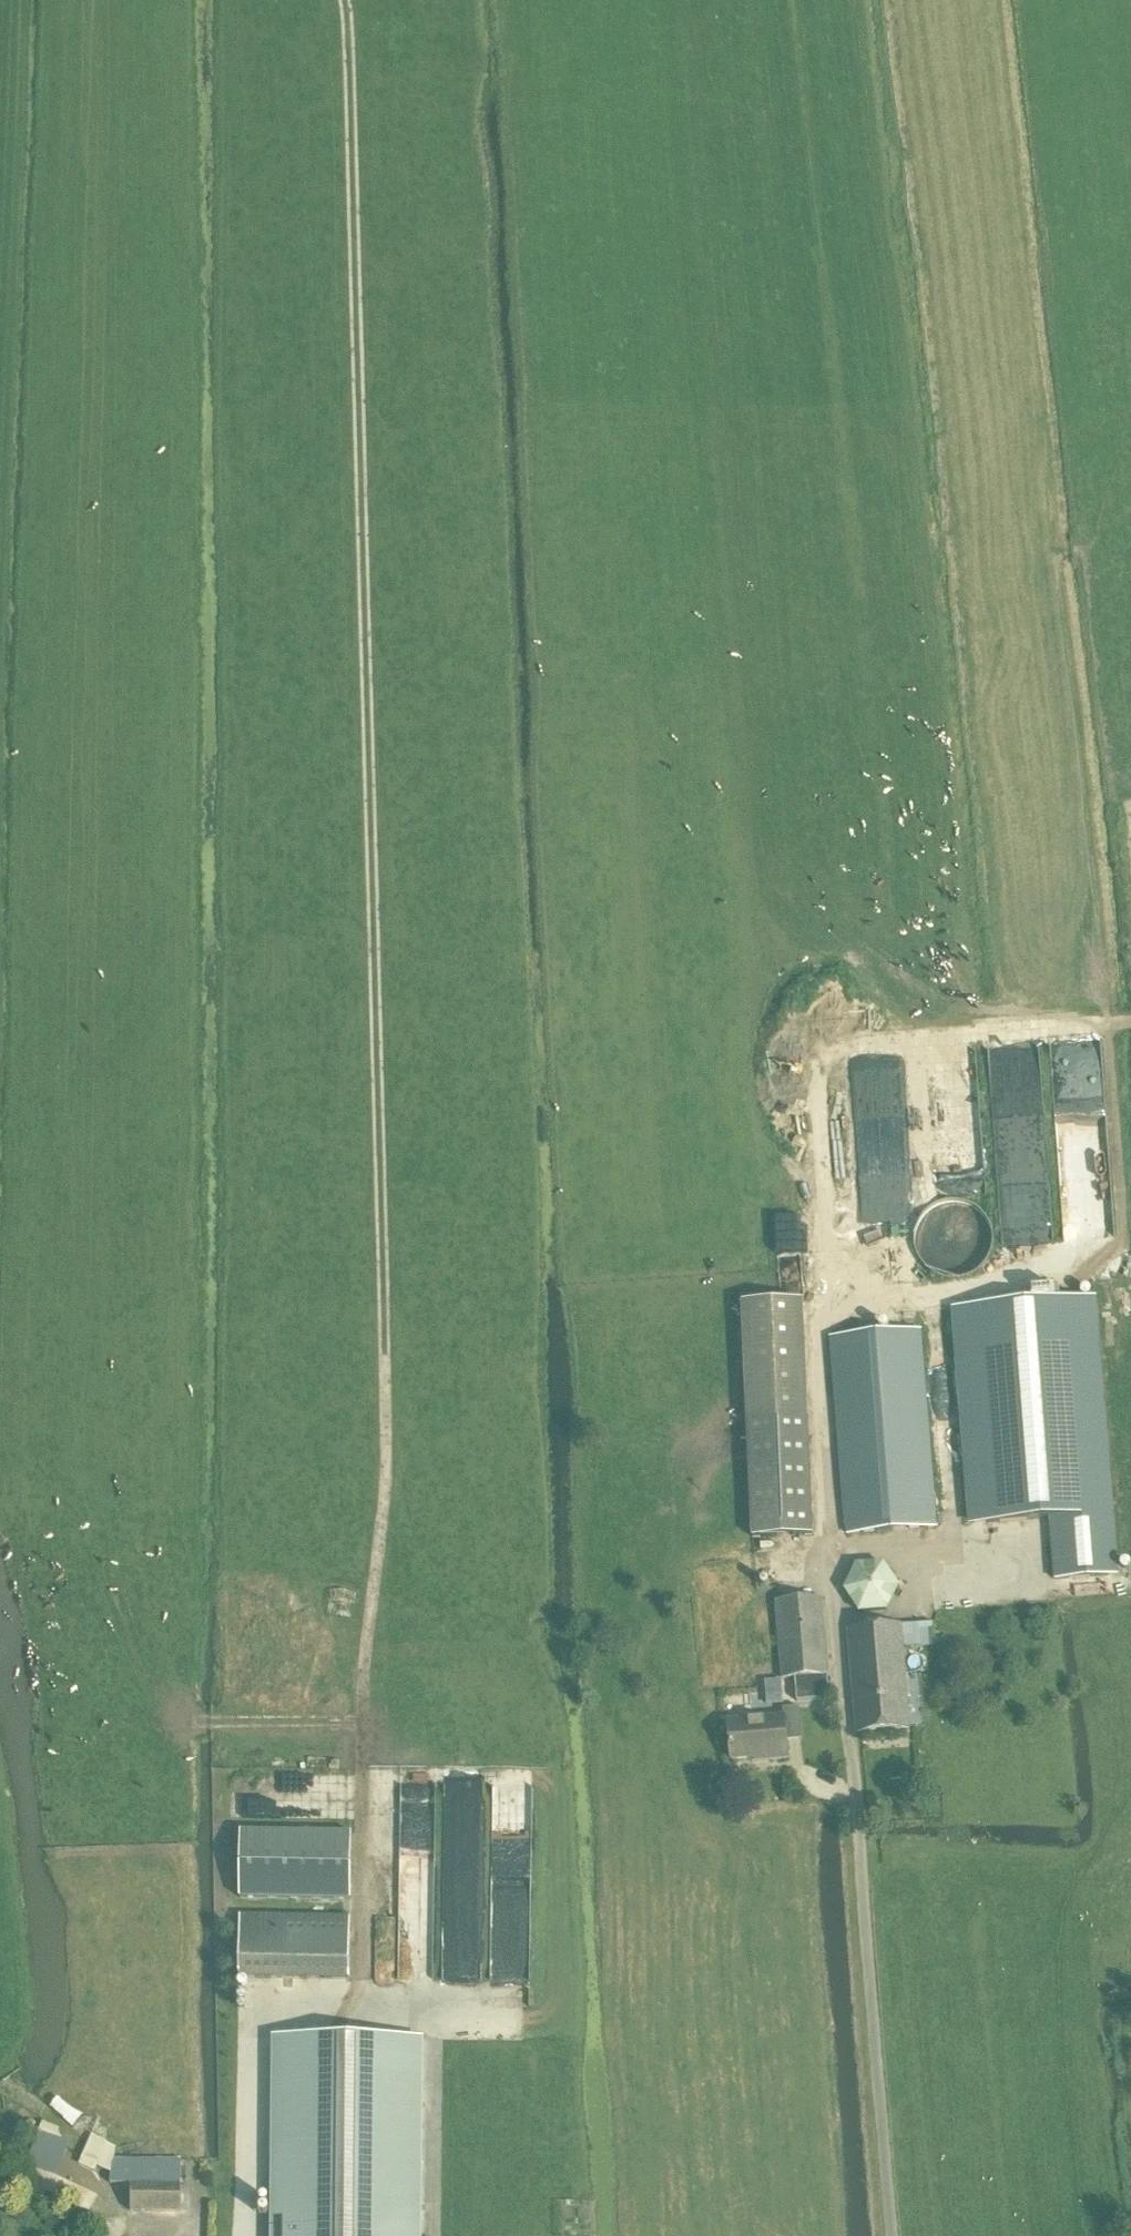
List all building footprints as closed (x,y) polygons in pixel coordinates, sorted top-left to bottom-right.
[(957,1309),(974,1523),(1050,1517),(1055,1579),(1117,1574),(1112,1511),(1106,1511),(1089,1298),(957,1309)] [(802,1300),(742,1303),(753,1537),(812,1535),(802,1300)] [(848,1533),(934,1526),(919,1330),(832,1337),(848,1533)] [(860,1612),(886,1610),(898,1586),(884,1564),(857,1566),(845,1590),(860,1612)] [(829,1700),(821,1598),(776,1601),(782,1680),(795,1679),(797,1702),(829,1700)] [(857,1731),(877,1730),(909,1727),(903,1648),(934,1645),(932,1623),(901,1625),(882,1626),(868,1627),(849,1629),(857,1731)] [(788,1757),(786,1740),(802,1739),(799,1707),(782,1709),(783,1715),(728,1720),(732,1759),(772,1755),(772,1758),(788,1757)] [(241,1832),(240,1898),(351,1899),(351,1833),(241,1832)] [(349,1979),(349,1917),(238,1916),(238,1979),(349,1979)] [(271,2235),(422,2235),(422,2204),(423,2039),(277,2039),(277,2202),(272,2203),(271,2235)] [(88,2145),(82,2159),(97,2166),(108,2172),(111,2172),(111,2160),(112,2160),(113,2147),(93,2135),(88,2145)] [(181,2212),(182,2161),(182,2160),(112,2160),(111,2160),(111,2172),(111,2184),(131,2184),(131,2211),(181,2212)] [(27,2166),(20,2180),(29,2184),(23,2200),(39,2208),(46,2193),(92,2213),(99,2198),(90,2194),(56,2178),(27,2166)] [(93,2213),(88,2227),(97,2231),(103,2217),(93,2213)] [(49,2215),(44,2226),(55,2231),(60,2220),(49,2215)]
